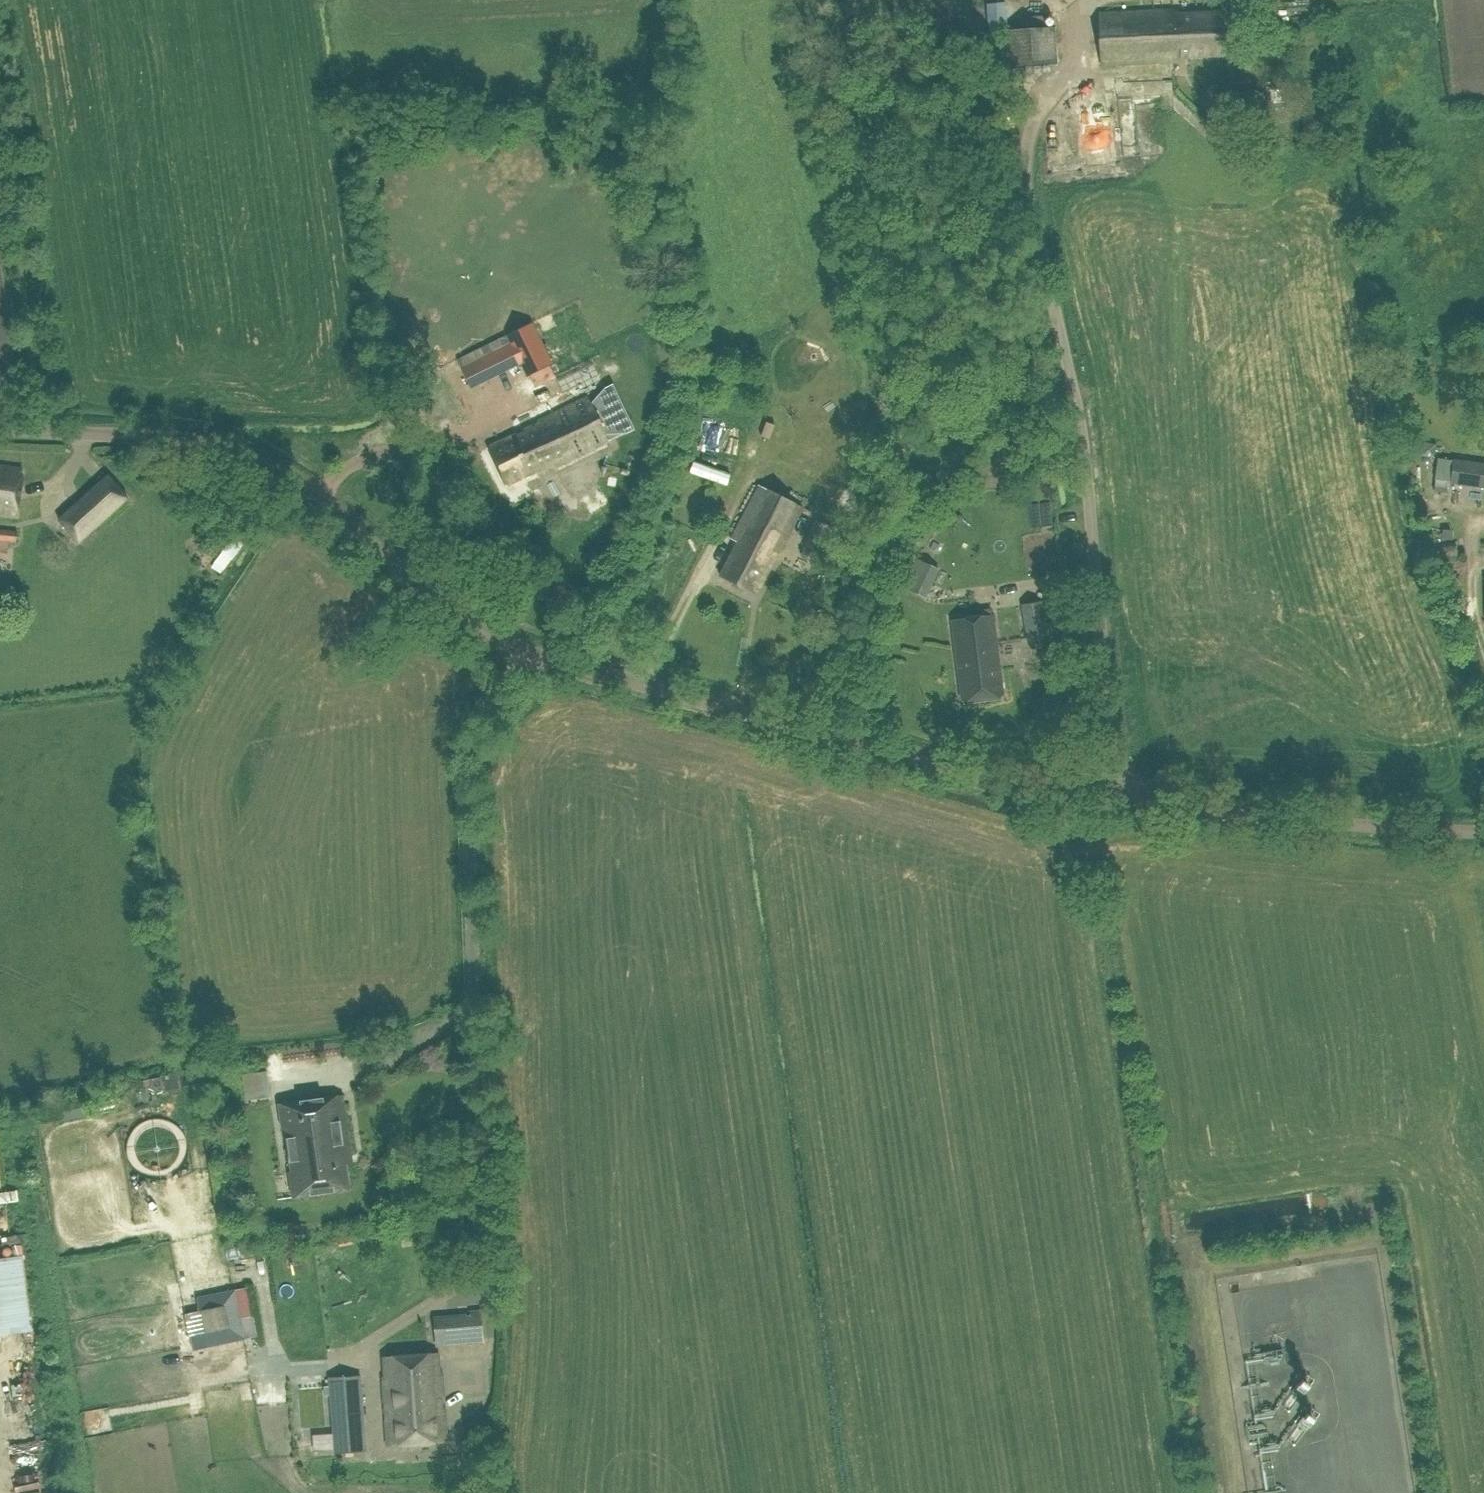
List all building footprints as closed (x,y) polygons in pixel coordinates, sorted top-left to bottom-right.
[(1175,62),(1173,14),(1173,10),(1098,13),(1101,65),(1175,62)] [(1173,14),(1175,62),(1181,62),(1181,57),(1225,55),(1223,12),(1173,14)] [(1006,67),(1056,64),(1054,28),(1004,31),(1006,67)] [(1104,133),(1087,137),(1089,146),(1106,142),(1104,133)] [(519,363),(521,367),(526,377),(530,375),(536,387),(556,377),(550,365),(553,364),(532,322),(505,336),(510,345),(519,363)] [(519,363),(510,345),(463,369),(471,386),(519,363)] [(554,467),(609,442),(588,397),(538,421),(539,422),(489,446),(508,485),(553,464),(554,467)] [(1438,457),(1434,481),(1446,483),(1450,459),(1438,457)] [(1446,483),(1483,488),(1483,464),(1450,459),(1446,483)] [(16,515),(23,469),(0,466),(0,516),(16,519),(16,515)] [(78,541),(128,497),(108,475),(58,519),(78,541)] [(781,551),(803,507),(759,485),(733,540),(740,543),(720,576),(756,595),(779,549),(781,551)] [(814,523),(807,537),(822,544),(829,530),(814,523)] [(18,531),(0,529),(0,541),(17,543),(18,531)] [(916,558),(903,587),(925,597),(938,568),(916,558)] [(1040,648),(1038,636),(1048,635),(1042,601),(1021,605),(1027,638),(1028,638),(1030,649),(1040,648)] [(961,701),(1003,695),(993,614),(951,620),(961,701)] [(351,1154),(343,1094),(278,1103),(282,1129),(285,1128),(292,1171),(289,1172),(293,1198),(350,1189),(346,1163),(350,1154),(351,1154)] [(199,1310),(186,1313),(193,1348),(258,1336),(249,1287),(197,1297),(199,1310)] [(439,1346),(487,1342),(485,1316),(437,1320),(439,1346)] [(439,1373),(438,1353),(384,1357),(385,1377),(383,1377),(388,1446),(446,1441),(441,1373),(439,1373)] [(334,1435),(364,1433),(360,1376),(330,1378),(334,1435)]
